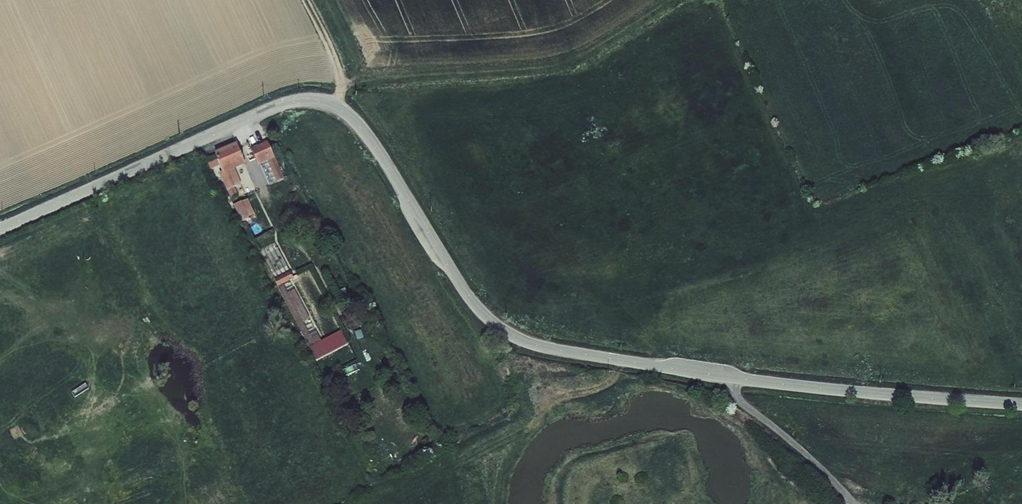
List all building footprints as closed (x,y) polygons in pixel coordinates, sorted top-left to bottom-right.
[(275,158),(267,141),(251,148),(258,165),(267,161),(275,158)] [(246,164),(236,142),(214,151),(223,171),(219,172),(231,199),(239,197),(234,186),(236,186),(239,185),(241,184),(235,168),(246,164)] [(275,158),(267,161),(277,181),(284,178),(275,158)] [(248,199),(234,205),(241,221),(255,214),(248,199)] [(277,287),(309,347),(321,341),(316,331),(310,334),(303,323),(310,320),(294,289),(288,293),(283,284),(294,278),(290,272),(275,280),(278,287),(277,287)] [(321,341),(309,347),(316,361),(350,344),(342,330),(321,341)] [(361,330),(355,332),(357,339),(364,338),(361,330)]
